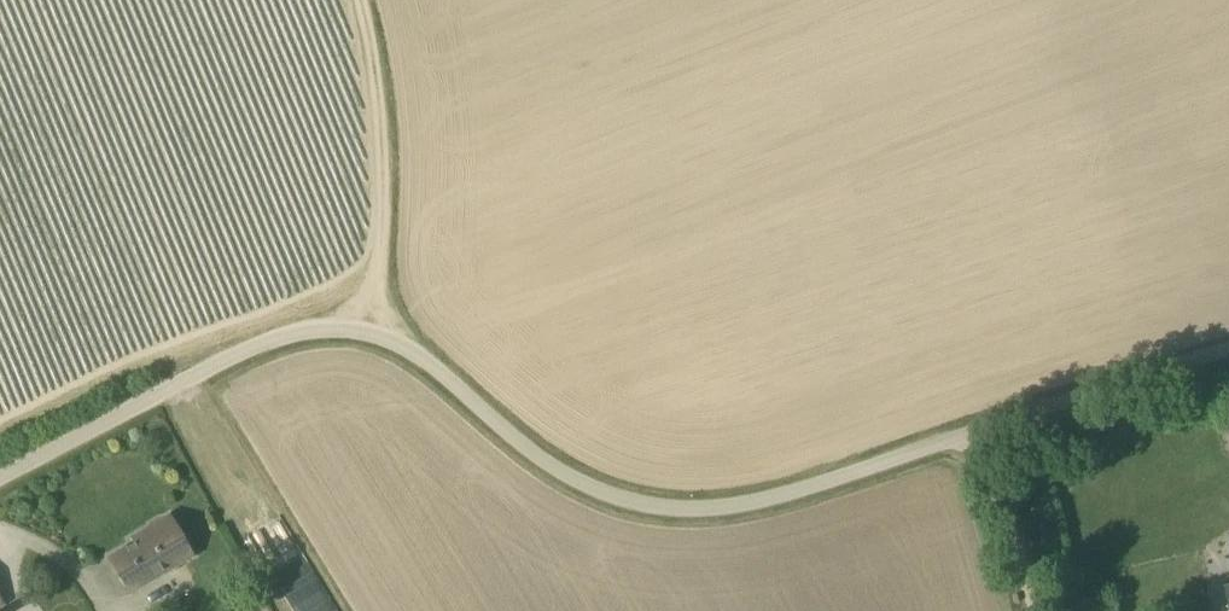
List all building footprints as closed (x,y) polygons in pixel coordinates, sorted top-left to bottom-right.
[(128,592),(192,554),(170,514),(143,530),(146,535),(109,557),(128,592)]
